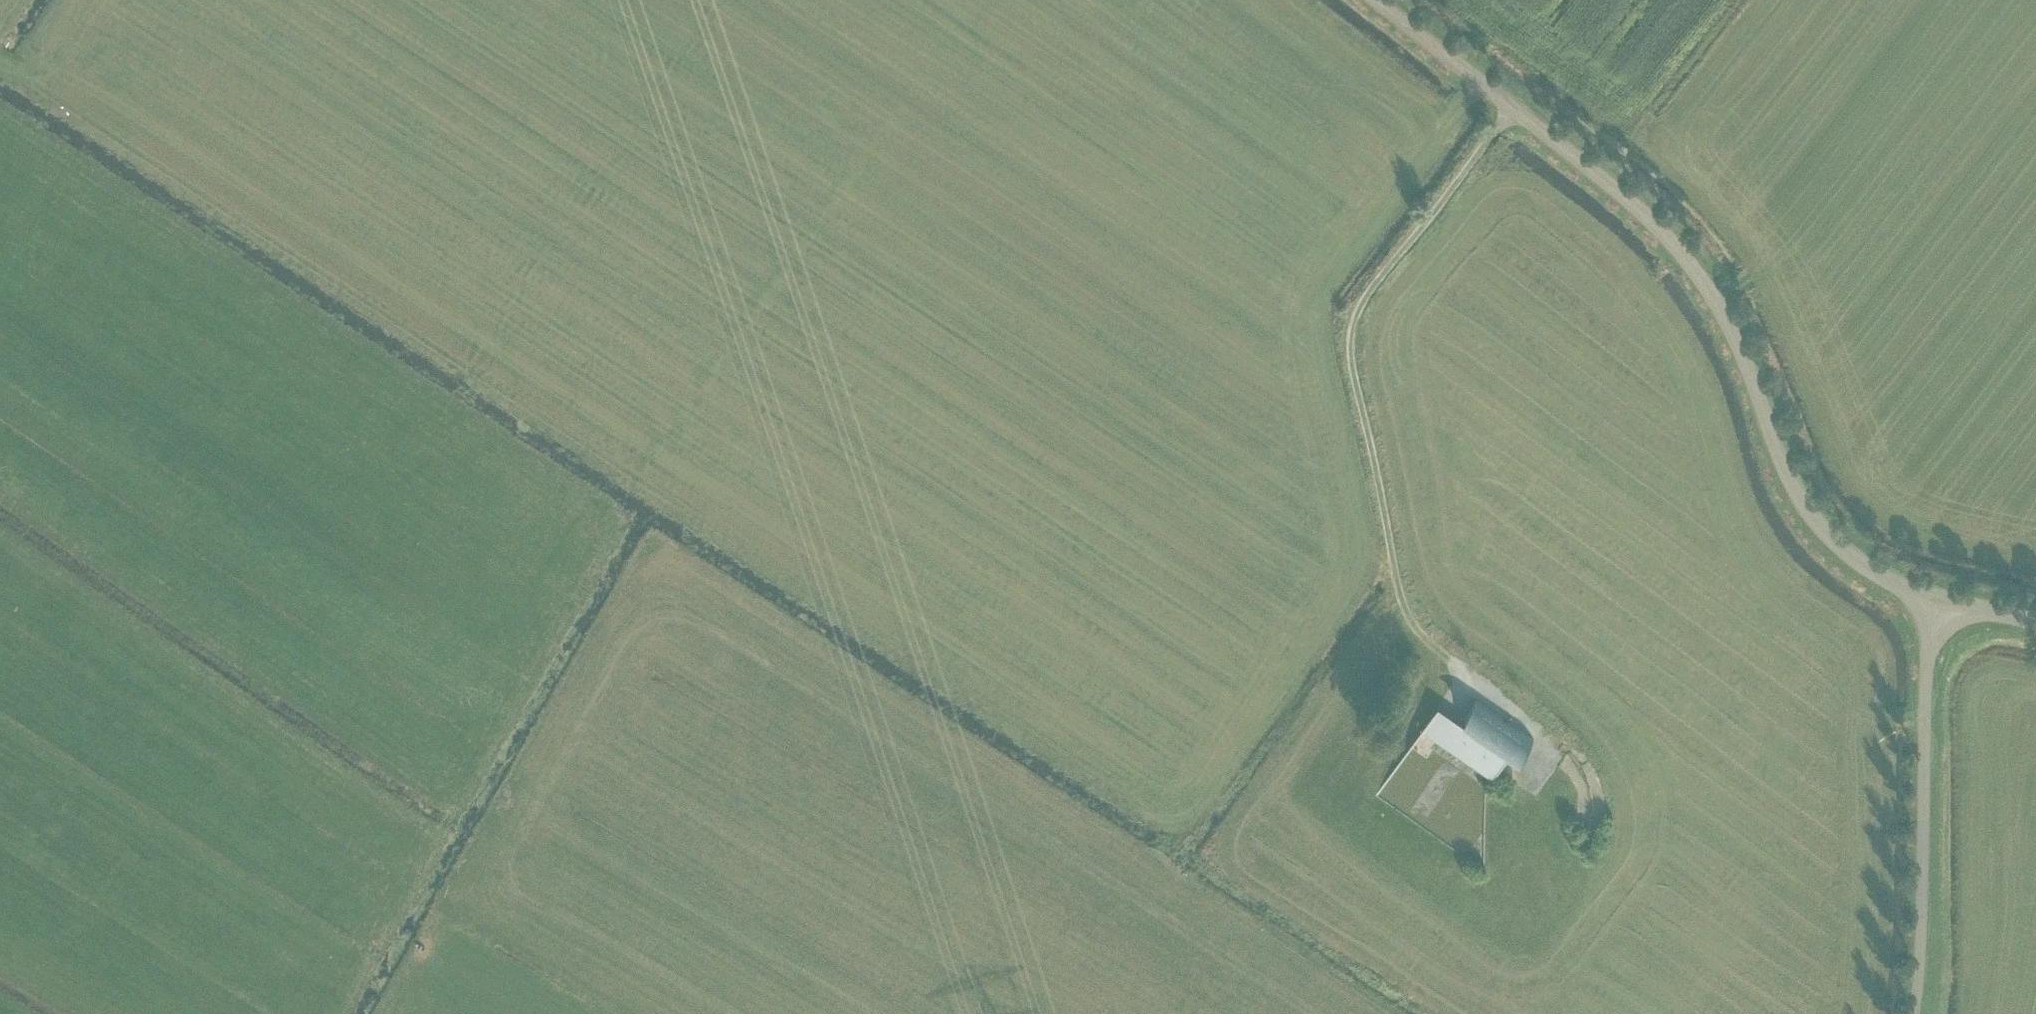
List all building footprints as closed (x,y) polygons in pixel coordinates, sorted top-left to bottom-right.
[(1437,706),(1421,728),(1438,740),(1442,734),(1495,771),(1496,772),(1508,755),(1507,754),(1517,752),(1521,755),(1532,738),(1475,698),(1464,715),(1468,718),(1463,725),(1437,706)]
